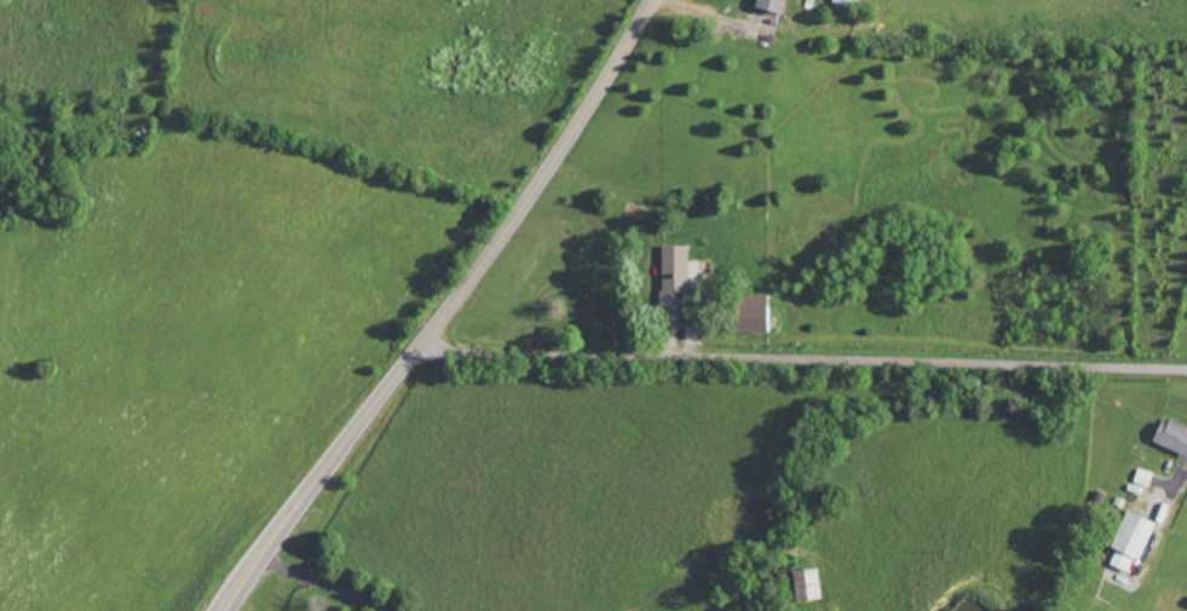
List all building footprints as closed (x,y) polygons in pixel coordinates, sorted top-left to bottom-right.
[(777,15),(782,0),(752,0),(750,6),(777,15)] [(659,246),(659,309),(679,309),(679,290),(699,290),(699,261),(686,261),(686,246),(659,246)] [(734,333),(768,333),(768,296),(733,297),(734,333)] [(1186,456),(1186,434),(1182,432),(1184,426),(1159,418),(1150,444),(1186,456)] [(1108,565),(1131,574),(1152,523),(1124,511),(1108,548),(1114,550),(1108,565)] [(820,596),(814,566),(781,572),(786,602),(820,596)]
